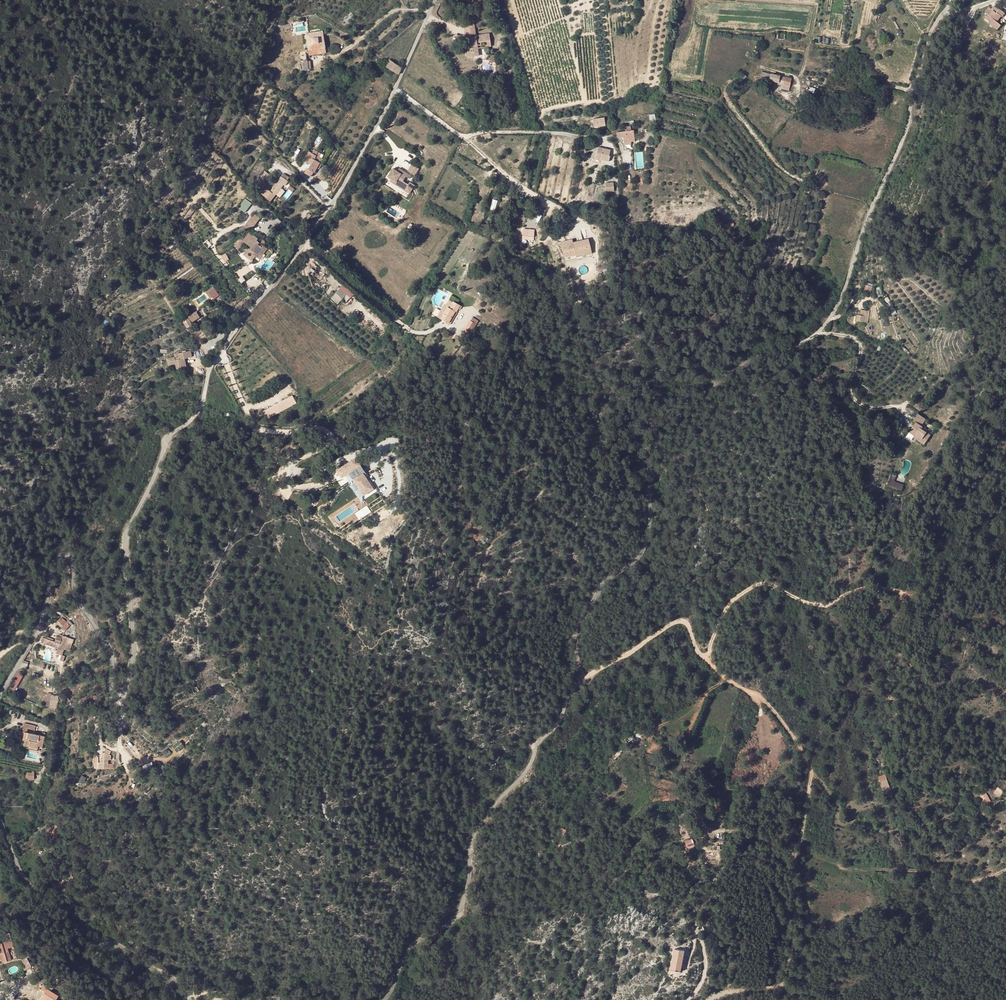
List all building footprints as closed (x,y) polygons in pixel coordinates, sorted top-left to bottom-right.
[(994,13),(998,17),(994,21),(998,25),(997,26),(1001,29),(1002,28),(1005,27),(1005,24),(1005,23),(1005,15),(1001,11),(1000,12),(997,9),(994,13)] [(992,12),(988,17),(993,20),(994,21),(998,17),(994,13),(992,12)] [(473,25),(463,27),(465,38),(467,37),(467,40),(468,44),(468,48),(466,48),(468,59),(478,57),(477,47),(476,44),(480,44),(484,43),(485,48),(491,47),(489,35),(480,36),(480,39),(475,40),(475,39),(473,39),(473,36),(475,36),(473,25)] [(306,41),(307,55),(324,53),(323,31),(305,32),(306,37),(310,37),(310,40),(309,41),(306,41)] [(311,69),(311,60),(301,60),(302,70),(311,69)] [(389,60),(384,66),(397,75),(400,68),(389,60)] [(779,77),(770,75),(769,80),(762,79),(761,82),(773,84),(774,82),(777,82),(779,77)] [(791,80),(783,78),(782,86),(781,90),(788,92),(791,80)] [(603,117),(591,118),(592,126),(604,125),(603,117)] [(626,132),(623,132),(623,137),(623,142),(630,142),(634,142),(634,131),(631,131),(631,127),(625,127),(626,132)] [(598,145),(594,153),(599,156),(599,158),(606,162),(609,155),(607,155),(609,150),(598,145)] [(310,152),(305,161),(310,164),(313,158),(314,155),(310,152)] [(308,167),(307,169),(313,172),(319,162),(313,158),(310,164),(308,167)] [(411,165),(407,171),(414,176),(418,169),(411,165)] [(307,166),(304,173),(310,177),(313,172),(307,169),(308,167),(307,166)] [(391,169),(386,177),(390,180),(397,184),(395,186),(403,191),(405,188),(410,191),(413,185),(409,182),(407,184),(402,181),(405,177),(409,179),(410,176),(401,171),(399,174),(396,172),(391,169)] [(326,175),(320,172),(317,178),(323,181),(326,175)] [(272,191),(273,192),(274,191),(278,185),(283,188),(285,189),(288,182),(281,178),(279,183),(275,180),(271,188),(273,189),(272,191)] [(278,185),(274,191),(279,194),(283,188),(278,185)] [(239,207),(245,212),(252,203),(246,198),(239,207)] [(258,212),(249,220),(253,224),(254,225),(263,217),(258,212)] [(251,231),(243,238),(249,244),(247,246),(251,250),(250,252),(255,257),(265,248),(261,244),(259,244),(256,242),(258,240),(256,238),(258,236),(254,232),(253,232),(251,231)] [(560,243),(562,256),(574,254),(574,256),(590,253),(588,241),(572,244),(572,241),(560,243)] [(924,241),(914,249),(916,251),(919,249),(922,252),(924,250),(928,246),(924,241)] [(864,290),(871,293),(873,287),(866,284),(864,290)] [(210,287),(205,292),(210,299),(215,294),(210,287)] [(346,297),(339,291),(330,301),(333,303),(337,299),(340,303),(346,297)] [(443,305),(436,318),(446,324),(454,312),(456,309),(458,305),(452,302),(451,303),(447,301),(445,305),(443,305)] [(194,311),(185,317),(184,315),(179,318),(182,322),(187,319),(190,322),(198,316),(194,311)] [(466,321),(462,328),(464,329),(468,332),(470,328),(475,320),(469,316),(466,321)] [(187,319),(182,322),(186,328),(191,324),(190,322),(187,319)] [(468,332),(464,329),(460,335),(465,338),(468,332)] [(175,364),(176,371),(185,368),(183,359),(190,357),(188,351),(176,354),(178,360),(174,361),(173,358),(166,360),(167,366),(175,364)] [(293,395),(261,410),(265,419),(297,404),(293,395)] [(915,420),(907,431),(908,432),(913,434),(913,435),(916,437),(923,442),(929,433),(924,429),(920,427),(921,424),(919,423),(924,416),(916,411),(912,418),(915,420)] [(362,464),(355,455),(335,469),(342,478),(348,474),(363,495),(374,487),(365,474),(366,473),(360,465),(362,464)] [(887,486),(902,489),(904,483),(895,482),(896,475),(890,474),(887,486)] [(367,505),(355,513),(359,520),(371,512),(367,505)] [(62,628),(65,630),(70,625),(67,622),(68,621),(69,620),(63,616),(58,621),(64,625),(62,628)] [(64,649),(70,651),(74,639),(59,634),(58,636),(57,636),(55,642),(59,644),(58,648),(64,651),(64,649)] [(55,642),(48,639),(46,644),(58,648),(59,644),(55,642)] [(11,689),(15,691),(23,675),(18,673),(11,689)] [(35,730),(36,726),(24,723),(21,736),(24,736),(23,739),(25,740),(24,745),(28,746),(29,743),(38,746),(42,746),(45,736),(27,732),(28,728),(35,730)] [(94,763),(94,768),(113,768),(113,764),(108,764),(108,760),(111,760),(111,755),(109,755),(104,752),(102,752),(102,759),(100,759),(100,762),(98,762),(98,758),(94,758),(94,763)] [(886,779),(879,781),(882,791),(889,788),(886,779)] [(986,794),(981,796),(984,804),(990,801),(986,794)] [(62,832),(56,824),(47,832),(53,839),(57,836),(60,833),(62,832)] [(67,881),(73,877),(69,871),(63,875),(67,881)] [(558,875),(551,877),(553,884),(560,882),(558,875)] [(2,960),(2,963),(7,961),(5,953),(9,951),(8,948),(13,947),(12,939),(10,933),(2,935),(3,941),(0,942),(0,961),(2,960)] [(675,949),(671,969),(680,971),(684,950),(675,949)] [(459,950),(454,953),(458,961),(464,959),(459,950)] [(24,971),(32,966),(27,958),(22,960),(26,967),(23,969),(24,971)] [(40,980),(36,973),(31,976),(35,983),(40,980)] [(56,999),(58,996),(51,991),(47,989),(48,987),(44,984),(40,991),(44,993),(42,996),(47,998),(46,999),(47,999),(57,999),(56,999)]
